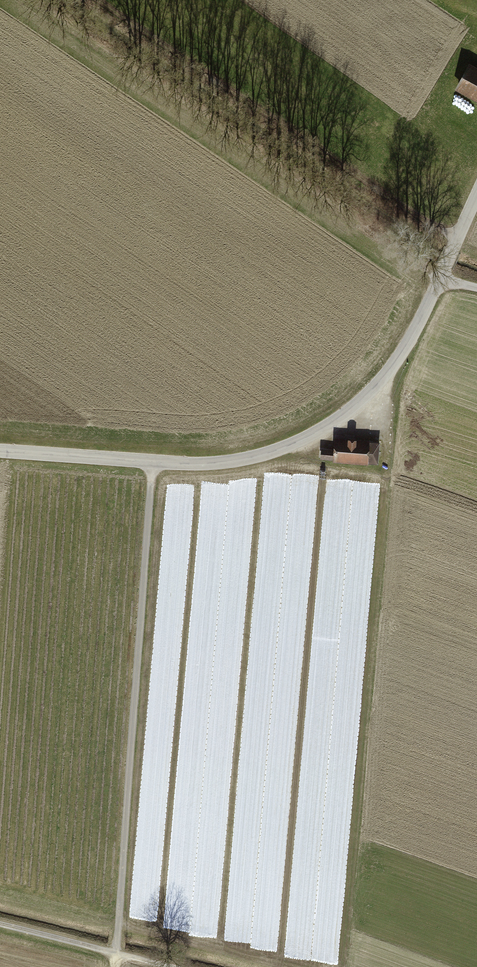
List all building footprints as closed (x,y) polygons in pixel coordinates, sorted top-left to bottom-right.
[(455,89),(476,102),(476,68),(469,64),(455,89)] [(321,449),(320,462),(333,463),(368,466),(378,467),(379,454),(380,443),(380,441),(335,438),(334,450),(321,449)] [(380,443),(379,454),(390,454),(391,444),(380,443)]
